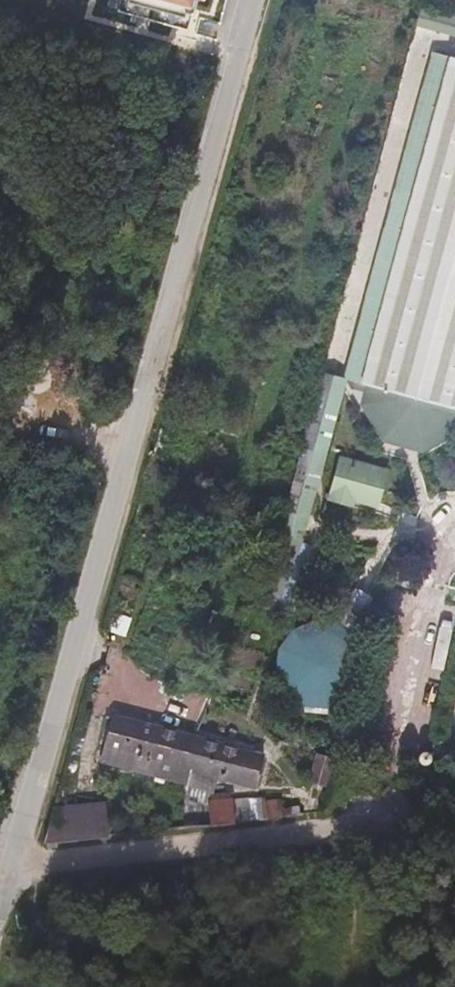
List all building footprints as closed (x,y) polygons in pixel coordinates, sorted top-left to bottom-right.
[(201,24),(218,28),(225,0),(206,0),(201,24)] [(454,55),(437,50),(347,378),(353,385),(370,390),(367,399),(387,434),(423,444),(454,426),(454,55)] [(305,512),(341,380),(322,375),(286,507),(305,512)] [(354,499),(377,505),(386,469),(339,456),(328,498),(352,505),(354,499)] [(354,595),(335,623),(352,636),(371,606),(354,595)] [(335,623),(316,619),(297,624),(281,637),(273,655),(274,674),(282,692),(298,704),(317,708),(337,704),(352,691),(361,673),(361,654),(352,636),(335,623)] [(185,781),(188,768),(196,739),(112,718),(101,759),(185,781)] [(196,739),(188,768),(256,784),(262,756),(261,756),(196,739)] [(332,757),(315,752),(309,778),(325,784),(332,757)] [(209,826),(230,824),(229,798),(206,801),(209,826)] [(266,819),(282,816),(279,800),(265,801),(266,819)] [(41,843),(96,837),(92,813),(49,817),(41,843)]
